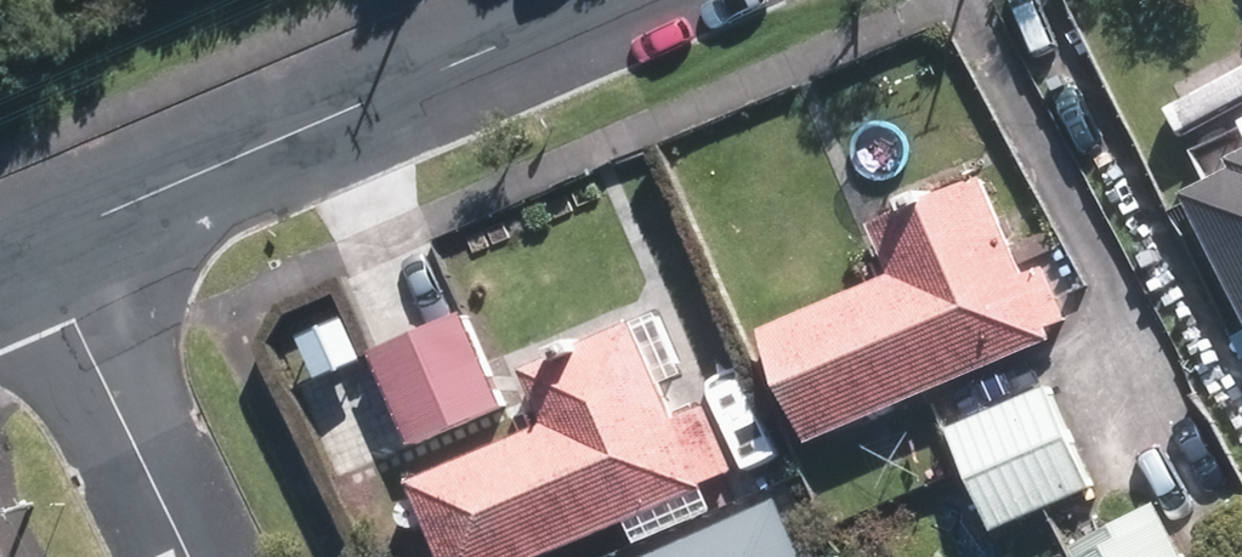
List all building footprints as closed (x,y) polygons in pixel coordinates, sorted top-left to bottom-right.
[(1195,186),(1241,281),(1241,163),(1195,186)] [(881,217),(903,268),(774,323),(823,435),(1064,331),(1060,322),(1077,314),(1055,263),(1039,270),(996,170),(951,189),(948,181),(924,191),(927,197),(881,217)] [(672,304),(534,362),(557,417),(461,457),(457,448),(431,459),(436,470),(420,477),(454,556),(546,556),(648,514),(658,540),(748,502),(733,468),(743,464),(717,401),(689,413),(674,378),(699,367),(672,304)] [(475,306),(382,343),(423,442),(515,404),(475,306)] [(1059,381),(959,423),(1002,523),(1102,481),(1059,381)] [(792,495),(677,547),(681,555),(676,556),(820,556),(792,495)] [(1087,540),(1093,551),(1081,556),(1202,556),(1170,497),(1087,540)]
